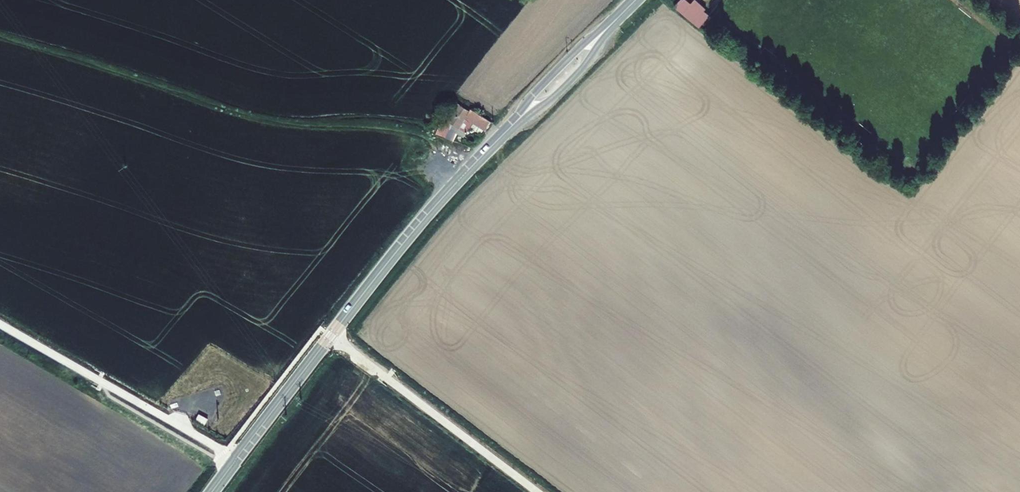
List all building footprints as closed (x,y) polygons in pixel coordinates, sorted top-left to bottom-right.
[(697,27),(707,15),(702,11),(703,8),(693,0),(691,0),(688,4),(683,0),(677,0),(672,7),(697,27)] [(463,137),(471,126),(476,130),(479,127),(484,131),(490,122),(469,107),(468,109),(458,102),(446,118),(456,125),(453,130),(463,137)]
